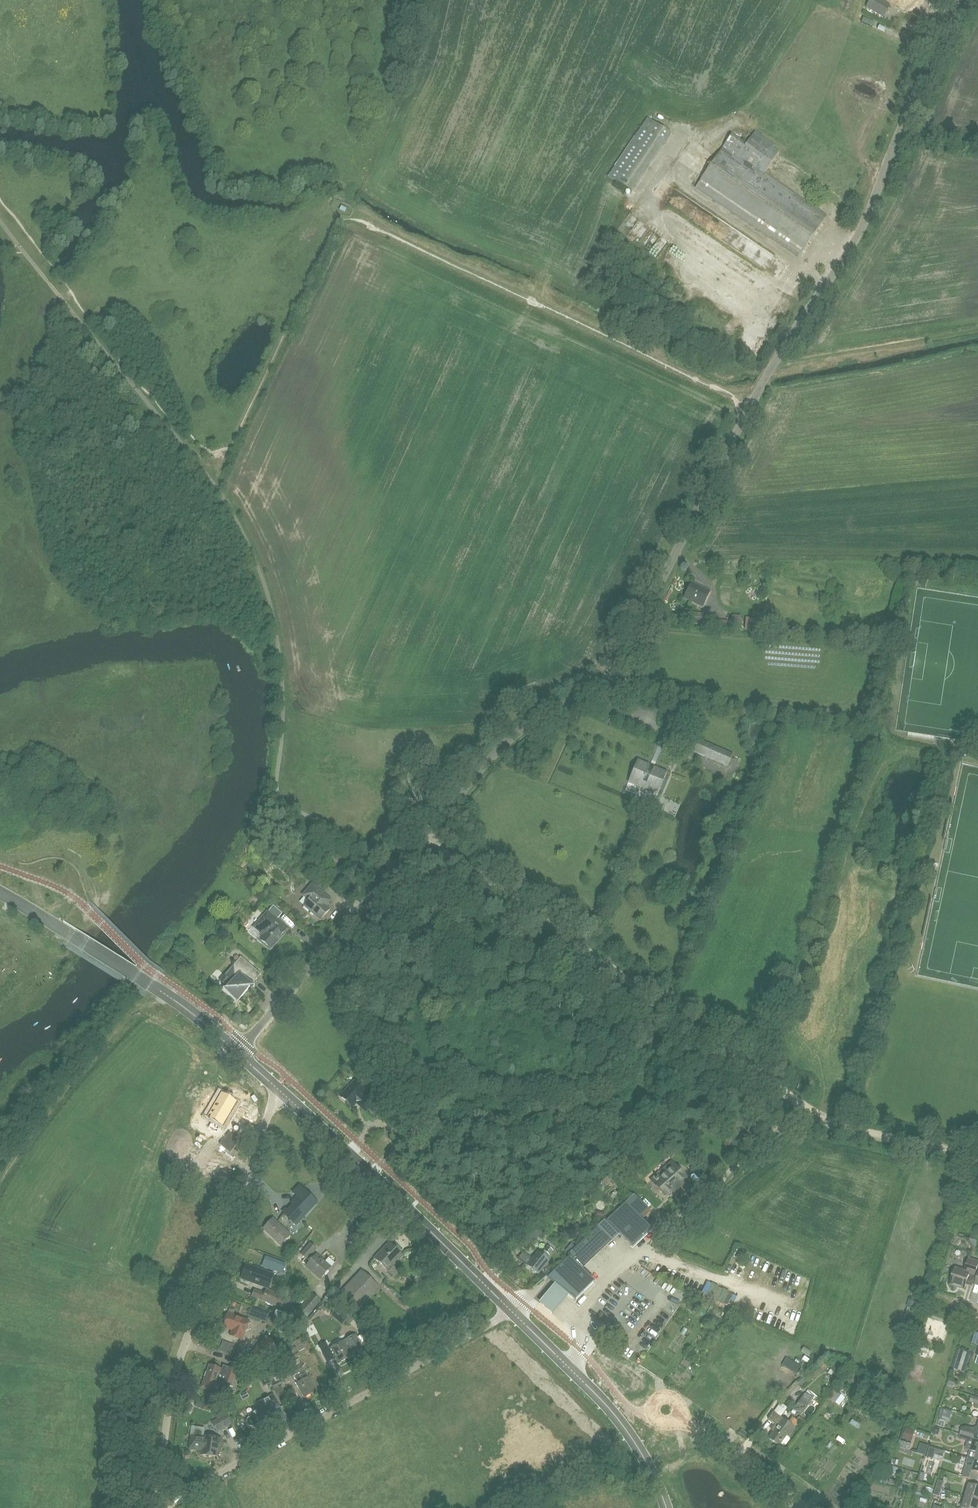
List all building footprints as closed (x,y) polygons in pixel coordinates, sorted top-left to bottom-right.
[(890,6),(879,0),(871,0),(866,9),(884,18),(890,6)] [(904,10),(908,2),(909,2),(911,0),(890,0),(889,2),(904,10)] [(870,88),(873,82),(857,73),(844,95),(860,104),(865,96),(864,95),(868,87),(870,88)] [(633,193),(672,134),(647,117),(607,176),(633,193)] [(797,196),(764,174),(779,152),(772,148),(775,144),(755,131),(753,135),(746,144),(745,143),(732,135),(724,146),(696,188),(769,238),(798,257),(826,216),(797,196)] [(703,606),(710,591),(691,583),(684,598),(703,606)] [(821,652),(813,653),(814,662),(823,661),(821,652)] [(699,739),(693,751),(727,766),(732,754),(699,739)] [(628,783),(656,796),(666,773),(638,760),(628,783)] [(321,920),(330,909),(326,906),(331,900),(313,884),(303,895),(309,900),(304,906),(321,920)] [(282,913),(274,906),(269,912),(268,911),(254,927),(259,932),(260,940),(270,949),(288,928),(277,919),(282,913)] [(237,1001),(261,974),(241,957),(234,965),(234,978),(226,988),(224,988),(223,989),(237,1001)] [(366,1112),(375,1102),(366,1093),(366,1092),(355,1082),(341,1097),(352,1107),(356,1103),(366,1112)] [(207,1117),(213,1120),(208,1128),(217,1134),(222,1125),(223,1126),(228,1118),(227,1117),(229,1113),(230,1114),(236,1104),(220,1094),(215,1103),(207,1117)] [(234,1133),(223,1144),(233,1154),(245,1144),(234,1133)] [(202,1159),(209,1148),(196,1140),(189,1152),(188,1151),(175,1172),(191,1181),(194,1177),(191,1175),(195,1170),(197,1171),(204,1160),(202,1159)] [(715,1141),(710,1146),(727,1164),(732,1159),(715,1141)] [(622,1156),(615,1161),(616,1162),(623,1171),(630,1166),(623,1157),(622,1156)] [(665,1196),(686,1177),(675,1165),(654,1183),(665,1196)] [(604,1186),(608,1183),(614,1177),(606,1169),(596,1177),(604,1186)] [(286,1209),(283,1212),(296,1225),(317,1203),(299,1186),(293,1193),(297,1197),(291,1204),(293,1206),(288,1211),(286,1209)] [(626,1203),(640,1217),(648,1210),(634,1195),(626,1203)] [(642,1219),(640,1217),(626,1203),(626,1202),(606,1221),(633,1248),(652,1230),(642,1219)] [(281,1246),(290,1235),(273,1219),(263,1229),(281,1246)] [(604,1219),(597,1227),(568,1254),(570,1256),(548,1277),(554,1283),(569,1295),(575,1300),(594,1282),(582,1269),(618,1235),(604,1219)] [(526,1248),(543,1233),(538,1227),(521,1242),(526,1248)] [(321,1279),(331,1268),(314,1253),(317,1250),(311,1244),(301,1255),(305,1258),(302,1262),(307,1266),(321,1279)] [(388,1272),(403,1256),(389,1244),(375,1259),(388,1272)] [(547,1258),(553,1251),(547,1246),(541,1254),(538,1251),(527,1265),(538,1274),(549,1260),(547,1258)] [(332,1259),(330,1265),(332,1265),(327,1279),(336,1283),(342,1268),(336,1266),(338,1261),(332,1259)] [(977,1265),(977,1262),(968,1259),(964,1271),(955,1268),(950,1285),(965,1290),(969,1275),(975,1277),(977,1265)] [(268,1288),(273,1275),(246,1266),(242,1278),(268,1288)] [(373,1295),(379,1288),(362,1272),(339,1296),(356,1313),(363,1305),(362,1304),(372,1294),(373,1295)] [(554,1283),(538,1302),(553,1314),(569,1295),(554,1283)] [(285,1295),(277,1292),(266,1288),(265,1293),(254,1289),(251,1297),(278,1307),(279,1306),(281,1307),(285,1295)] [(305,1318),(321,1302),(312,1293),(296,1310),(305,1318)] [(342,1318),(347,1312),(336,1302),(330,1308),(342,1318)] [(262,1311),(259,1320),(266,1322),(270,1314),(262,1311)] [(512,1312),(506,1315),(511,1324),(516,1321),(512,1312)] [(241,1340),(248,1321),(228,1314),(223,1327),(233,1330),(231,1336),(241,1340)] [(261,1365),(278,1346),(266,1336),(249,1355),(261,1365)] [(329,1349),(322,1353),(327,1362),(336,1358),(339,1363),(351,1357),(349,1354),(361,1348),(355,1336),(331,1349),(332,1350),(330,1351),(329,1349)] [(300,1339),(294,1342),(299,1352),(305,1348),(300,1339)] [(296,1347),(287,1352),(292,1361),(301,1356),(296,1347)] [(965,1373),(971,1353),(957,1349),(951,1368),(965,1373)] [(248,1372),(251,1364),(237,1359),(235,1367),(248,1372)] [(304,1398),(316,1392),(302,1364),(299,1359),(288,1364),(298,1384),(297,1384),(304,1398)] [(207,1372),(206,1372),(204,1377),(205,1377),(202,1385),(204,1389),(210,1391),(214,1390),(216,1384),(222,1387),(224,1381),(232,1384),(237,1372),(223,1367),(222,1371),(209,1366),(207,1372)] [(839,1405),(845,1398),(838,1393),(839,1391),(834,1387),(827,1397),(839,1405)] [(823,1400),(808,1389),(805,1393),(791,1412),(794,1414),(796,1411),(801,1415),(813,1399),(820,1404),(823,1400)] [(257,1430),(278,1418),(273,1411),(280,1407),(273,1394),(258,1403),(261,1409),(249,1416),(250,1417),(248,1420),(247,1423),(248,1425),(251,1427),(254,1426),(257,1430)] [(971,1396),(969,1402),(977,1405),(977,1398),(971,1396)] [(780,1445),(782,1447),(785,1447),(790,1440),(789,1437),(786,1436),(787,1435),(789,1437),(796,1428),(794,1426),(796,1422),(792,1419),(789,1423),(781,1417),(773,1412),(768,1419),(775,1424),(771,1430),(773,1431),(768,1438),(779,1446),(780,1445)] [(832,1413),(828,1417),(833,1424),(837,1420),(832,1413)] [(217,1432),(232,1424),(226,1414),(216,1419),(211,1422),(217,1432)] [(859,1428),(862,1423),(855,1419),(852,1424),(859,1428)] [(960,1434),(973,1438),(975,1439),(977,1440),(977,1422),(975,1432),(961,1428),(961,1429),(960,1434)] [(904,1438),(915,1443),(919,1432),(908,1428),(904,1438)] [(976,1460),(977,1461),(977,1440),(975,1439),(973,1439),(973,1438),(960,1434),(959,1438),(959,1439),(965,1441),(966,1443),(965,1447),(966,1449),(970,1451),(968,1458),(976,1460)] [(203,1437),(191,1435),(189,1450),(201,1451),(201,1455),(218,1457),(221,1439),(203,1437)] [(927,1457),(932,1459),(935,1448),(930,1447),(927,1457)] [(976,1460),(968,1458),(966,1465),(967,1465),(963,1477),(977,1481),(977,1461),(976,1460)] [(892,1467),(891,1473),(899,1475),(901,1469),(892,1467)] [(936,1487),(942,1489),(944,1482),(938,1480),(936,1487)] [(977,1500),(977,1487),(970,1484),(966,1497),(977,1500)] [(940,1494),(942,1489),(936,1487),(933,1495),(939,1497),(940,1494)] [(966,1497),(963,1507),(977,1507),(977,1500),(966,1497)]
